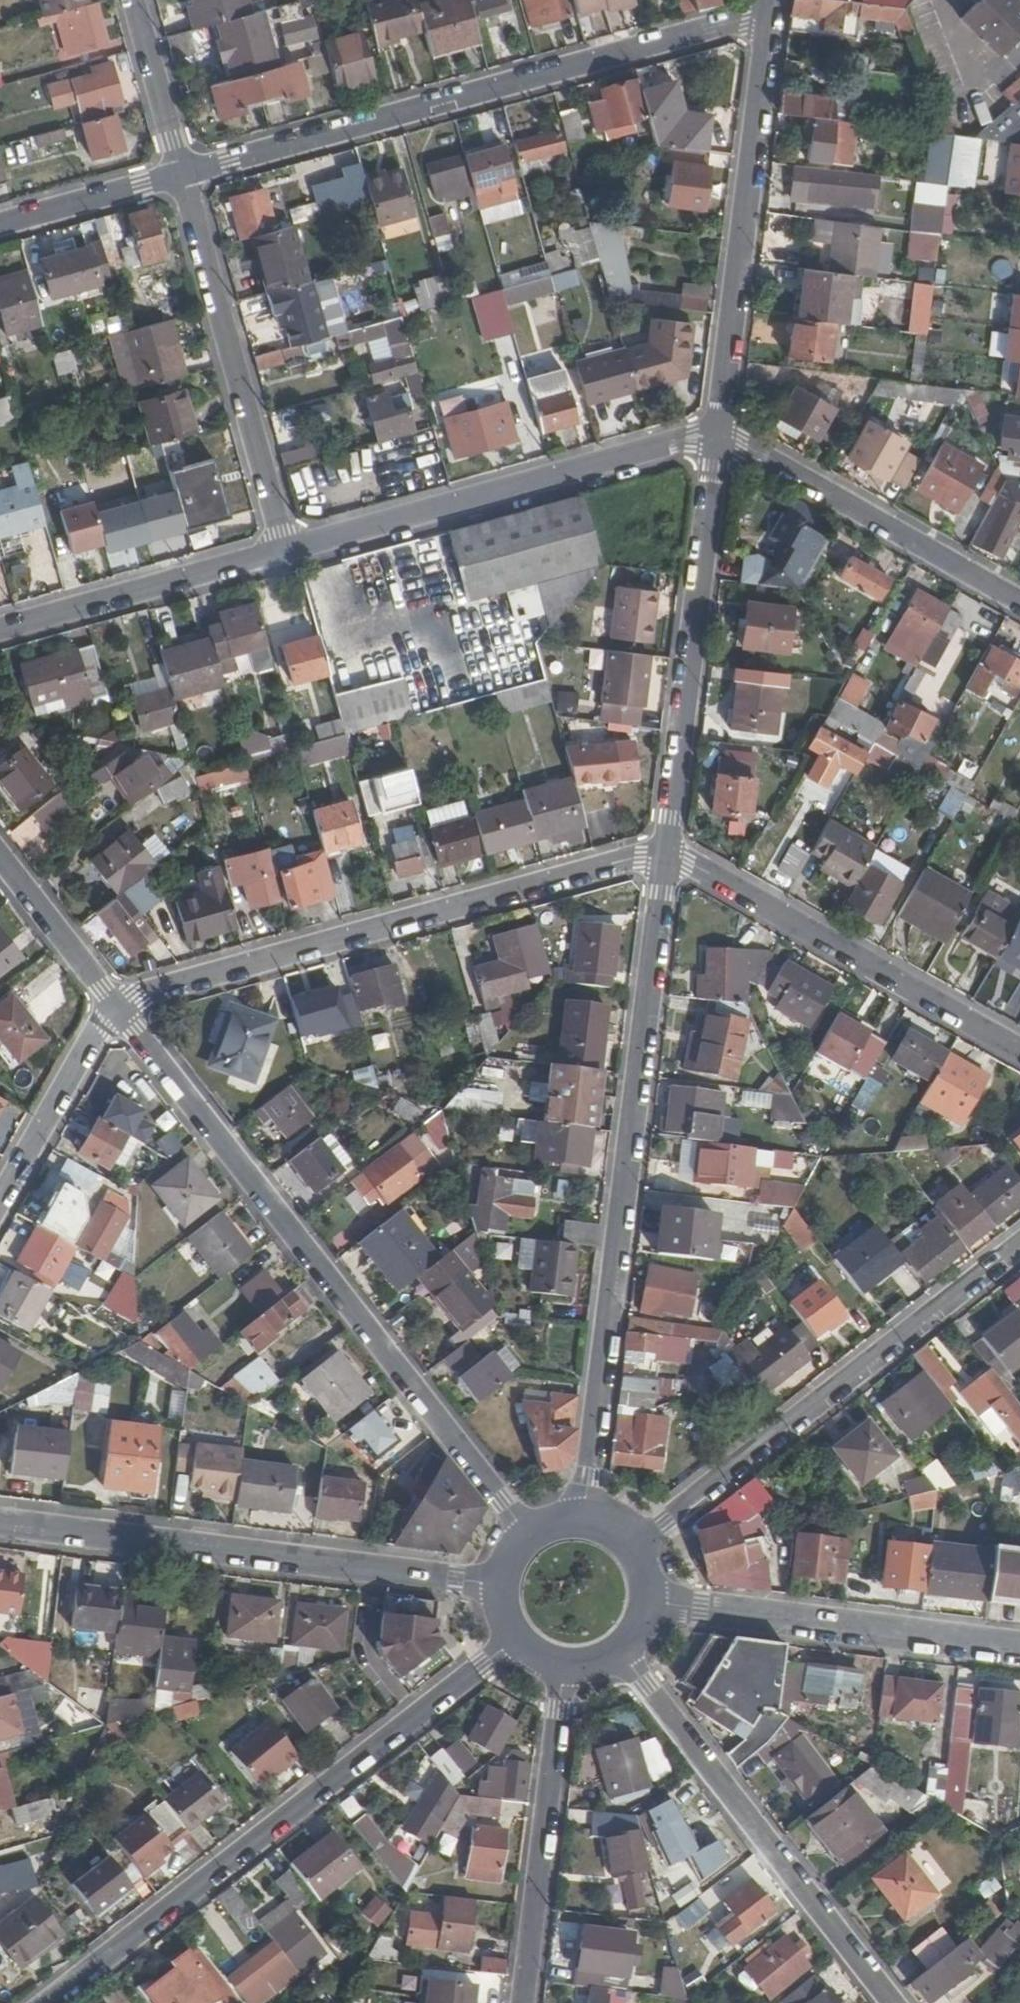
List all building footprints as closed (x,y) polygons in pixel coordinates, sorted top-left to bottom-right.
[(80,0),(38,0),(42,16),(58,12),(77,7),(82,6),(80,0)] [(193,31),(249,14),(245,0),(192,0),(194,5),(187,7),(193,31)] [(304,20),(298,0),(277,6),(288,41),(301,36),(302,42),(279,49),(284,66),(296,62),(307,59),(326,54),(323,44),(320,31),(316,32),(310,18),(304,20)] [(365,6),(376,46),(396,40),(395,36),(423,29),(417,8),(415,0),(387,0),(365,6)] [(479,41),(473,18),(468,0),(444,0),(417,8),(423,29),(430,54),(479,41)] [(473,18),(508,9),(505,0),(468,0),(473,18)] [(520,2),(525,1),(534,30),(543,27),(546,34),(560,30),(558,23),(571,19),(566,0),(520,0),(520,2)] [(604,6),(602,0),(572,0),(576,14),(604,6)] [(605,11),(633,3),(632,0),(602,0),(604,6),(605,11)] [(683,16),(696,12),(693,0),(678,0),(683,16)] [(696,12),(718,6),(717,0),(693,0),(696,12)] [(860,4),(830,0),(793,0),(790,19),(821,23),(820,31),(855,35),(860,4)] [(860,4),(904,9),(905,0),(830,0),(860,4)] [(1019,28),(1019,13),(1006,0),(981,0),(964,19),(998,51),(1019,28)] [(78,10),(77,7),(58,12),(69,54),(106,43),(96,5),(78,10)] [(195,46),(191,31),(166,39),(170,53),(195,46)] [(359,35),(323,44),(326,54),(331,72),(336,91),(371,81),(359,35)] [(312,78),(331,72),(326,54),(307,59),(312,78)] [(254,74),(261,99),(280,94),(283,103),(305,96),(296,62),(284,66),(254,74)] [(76,104),(81,122),(113,114),(122,111),(110,66),(91,71),(92,76),(70,82),(76,104)] [(243,104),(261,99),(254,74),(211,86),(221,120),(245,112),(243,104)] [(1012,106),(1019,99),(1019,81),(1003,96),(1012,106)] [(52,111),(76,104),(70,82),(46,89),(52,111)] [(634,83),(599,88),(601,101),(605,128),(640,123),(634,83)] [(673,84),(642,93),(655,146),(676,148),(704,152),(709,116),(681,112),(673,84)] [(860,92),(836,89),(835,101),(832,122),(856,125),(860,92)] [(831,100),(781,94),(778,115),(828,121),(831,100)] [(1012,106),(974,140),(997,143),(1000,134),(1019,116),(1019,99),(1012,106)] [(601,101),(587,104),(592,130),(605,128),(601,101)] [(576,109),(559,114),(567,141),(583,136),(576,109)] [(120,140),(113,114),(81,122),(90,158),(120,150),(117,140),(120,140)] [(833,126),(811,123),(806,160),(847,166),(852,125),(834,123),(833,126)] [(65,139),(62,128),(34,136),(37,147),(65,139)] [(520,162),(539,157),(565,150),(560,132),(515,144),(520,162)] [(931,134),(925,184),(945,187),(952,137),(931,134)] [(958,188),(965,139),(952,137),(945,187),(958,188)] [(1010,144),(1003,194),(1019,196),(1019,146),(1010,144)] [(498,181),(511,178),(503,147),(465,158),(473,188),(498,181)] [(703,211),(710,152),(704,152),(676,148),(669,207),(703,211)] [(539,157),(520,162),(524,175),(543,170),(539,157)] [(460,198),(470,195),(459,159),(429,168),(437,196),(445,194),(447,201),(460,198)] [(400,167),(363,177),(371,205),(376,225),(413,215),(400,167)] [(345,172),(355,209),(371,205),(363,177),(360,168),(345,172)] [(871,201),(875,178),(834,172),(834,176),(809,172),(805,200),(848,204),(848,198),(871,201)] [(511,178),(498,181),(502,196),(515,192),(511,178)] [(230,201),(241,240),(251,238),(273,231),(262,192),(230,201)] [(470,195),(460,198),(463,209),(473,206),(470,195)] [(954,196),(944,195),(942,210),(939,237),(948,238),(954,196)] [(914,206),(910,233),(939,237),(942,210),(914,206)] [(136,245),(141,264),(163,257),(150,208),(128,214),(136,245)] [(124,237),(117,213),(92,220),(105,268),(117,265),(117,257),(113,245),(119,243),(121,242),(123,240),(124,237)] [(429,219),(438,254),(454,249),(444,215),(429,219)] [(644,240),(645,229),(589,221),(590,226),(600,263),(611,302),(705,313),(707,301),(631,291),(618,236),(644,240)] [(878,229),(815,221),(812,244),(833,247),(831,267),(873,272),(878,229)] [(251,238),(266,294),(267,293),(308,282),(293,226),(273,231),(251,238)] [(554,252),(546,255),(552,276),(575,270),(600,263),(590,226),(559,230),(563,252),(569,250),(571,256),(559,260),(558,256),(556,257),(554,252)] [(910,233),(909,233),(906,254),(920,256),(918,270),(934,272),(936,258),(939,237),(910,233)] [(141,264),(136,245),(121,249),(126,268),(141,264)] [(88,247),(41,261),(52,299),(99,285),(88,247)] [(847,300),(850,275),(803,269),(797,319),(831,323),(843,325),(847,300)] [(579,284),(575,270),(552,276),(556,291),(579,284)] [(861,276),(850,275),(847,300),(859,301),(861,276)] [(523,303),(557,294),(556,291),(552,276),(501,290),(507,312),(524,307),(523,303)] [(41,322),(28,277),(0,285),(0,312),(5,331),(41,322)] [(419,285),(427,310),(452,303),(445,278),(419,285)] [(267,293),(274,316),(276,315),(282,314),(285,327),(291,347),(327,337),(310,281),(308,282),(267,293)] [(482,342),(512,334),(501,289),(471,297),(482,342)] [(917,302),(913,333),(926,335),(930,304),(917,302)] [(276,315),(280,328),(285,327),(282,314),(276,315)] [(416,327),(412,314),(402,317),(406,330),(416,327)] [(366,365),(372,384),(417,371),(406,330),(402,317),(351,331),(356,346),(375,341),(374,338),(386,335),(389,345),(387,346),(390,357),(366,365)] [(827,362),(831,323),(797,319),(792,318),(787,357),(827,362)] [(187,376),(171,319),(123,333),(138,389),(187,376)] [(650,345),(625,352),(636,390),(669,381),(667,378),(682,374),(685,356),(688,356),(692,324),(653,319),(650,345)] [(517,346),(502,350),(510,377),(525,373),(517,346)] [(58,376),(78,370),(72,350),(52,356),(58,376)] [(587,405),(636,392),(636,390),(625,352),(624,350),(576,364),(587,405)] [(280,363),(277,351),(253,357),(257,370),(280,363)] [(560,372),(527,380),(541,434),(576,425),(560,372)] [(920,386),(876,380),(867,396),(949,407),(959,391),(920,386)] [(832,410),(795,388),(777,419),(815,440),(832,410)] [(138,402),(151,445),(154,445),(194,433),(183,390),(138,402)] [(990,417),(978,393),(959,391),(977,427),(990,417)] [(365,399),(378,443),(414,433),(408,408),(389,413),(383,393),(365,399)] [(0,400),(0,427),(17,419),(5,397),(0,400)] [(445,422),(462,418),(457,402),(440,407),(445,422)] [(462,418),(445,422),(455,458),(515,441),(505,406),(462,418)] [(1003,417),(997,456),(1019,459),(1019,419),(1003,417)] [(904,445),(866,423),(846,458),(884,480),(904,445)] [(982,467),(935,440),(913,478),(943,495),(939,502),(957,511),(982,467)] [(314,446),(280,455),(284,470),(319,460),(314,446)] [(919,460),(905,452),(888,482),(902,490),(919,460)] [(213,459),(168,471),(185,531),(230,518),(213,459)] [(341,459),(318,464),(326,500),(349,495),(341,459)] [(978,501),(989,507),(1004,482),(998,469),(978,501)] [(998,469),(1004,482),(1013,484),(1019,484),(1019,471),(998,469)] [(0,493),(0,534),(43,522),(33,484),(0,493)] [(1013,484),(980,546),(998,556),(1005,543),(1018,550),(1019,547),(1019,534),(1013,530),(1019,516),(1019,484),(1013,484)] [(87,485),(63,491),(66,508),(91,502),(87,485)] [(450,530),(470,599),(504,590),(537,582),(546,615),(550,627),(602,564),(583,494),(450,530)] [(69,553),(102,544),(94,514),(91,502),(58,511),(69,553)] [(104,552),(144,542),(133,503),(94,514),(102,544),(104,552)] [(801,591),(827,540),(784,516),(770,542),(784,550),(773,568),(756,558),(744,560),(741,584),(801,591)] [(342,666),(327,670),(328,677),(341,723),(344,734),(494,693),(482,649),(457,656),(452,638),(445,640),(440,623),(408,632),(386,549),(350,559),(373,643),(406,634),(415,668),(449,659),(456,680),(423,689),(418,672),(348,690),(342,666)] [(887,577),(850,557),(840,576),(876,597),(887,577)] [(546,615),(537,582),(504,590),(512,624),(546,615)] [(617,588),(611,640),(651,645),(658,594),(617,588)] [(885,644),(916,662),(933,634),(947,609),(916,591),(885,644)] [(273,673),(255,604),(219,614),(221,622),(207,625),(211,639),(222,678),(236,675),(230,655),(246,650),(253,675),(258,678),(273,673)] [(961,617),(947,609),(933,634),(947,642),(961,617)] [(741,610),(742,646),(786,646),(786,610),(741,610)] [(861,628),(852,647),(864,653),(874,634),(861,628)] [(290,687),(328,677),(327,670),(317,634),(279,645),(290,687)] [(507,643),(519,689),(547,682),(536,643),(534,636),(507,643)] [(169,686),(172,700),(195,693),(223,684),(222,678),(211,639),(183,646),(185,652),(161,658),(163,666),(169,686)] [(916,662),(885,644),(882,650),(914,667),(916,662)] [(65,705),(105,695),(93,646),(20,664),(30,701),(31,700),(62,692),(65,705)] [(977,664),(965,685),(980,694),(993,671),(1019,686),(1019,662),(993,646),(981,666),(977,664)] [(604,703),(602,723),(604,723),(631,726),(637,727),(639,707),(643,708),(650,656),(609,651),(602,702),(604,703)] [(154,680),(157,690),(169,686),(163,666),(151,669),(154,680)] [(738,681),(731,729),(773,734),(781,687),(785,688),(787,675),(737,667),(735,680),(738,681)] [(867,683),(850,673),(845,681),(837,696),(826,715),(873,742),(878,731),(882,724),(853,708),(867,683)] [(845,681),(814,677),(812,694),(837,696),(845,681)] [(129,687),(131,697),(157,690),(154,680),(129,687)] [(502,716),(552,702),(547,682),(519,689),(496,695),(502,716)] [(170,727),(179,724),(176,712),(172,700),(169,686),(157,690),(131,697),(142,734),(170,727)] [(62,692),(31,700),(35,714),(65,705),(62,692)] [(172,700),(176,712),(198,706),(195,693),(172,700)] [(575,712),(573,697),(556,700),(558,714),(575,712)] [(942,725),(895,701),(882,724),(878,731),(873,742),(918,767),(925,755),(942,725)] [(317,729),(320,743),(345,736),(344,734),(341,723),(317,729)] [(637,778),(631,726),(604,723),(603,728),(561,733),(573,778),(575,784),(637,778)] [(121,741),(133,737),(129,724),(118,727),(121,741)] [(179,724),(170,727),(179,759),(189,761),(179,724)] [(393,738),(389,724),(381,726),(384,739),(393,738)] [(96,740),(118,745),(114,729),(96,740)] [(835,763),(855,774),(865,756),(817,729),(807,747),(817,753),(804,776),(822,785),(835,763)] [(269,754),(294,747),(290,733),(265,740),(269,754)] [(350,756),(345,736),(320,743),(295,750),(300,769),(350,756)] [(866,760),(886,771),(895,755),(875,744),(866,760)] [(23,751),(0,768),(0,786),(18,809),(49,784),(23,751)] [(154,789),(171,776),(164,766),(156,771),(145,754),(134,762),(126,751),(91,774),(98,785),(114,774),(134,803),(154,789)] [(972,782),(925,755),(918,767),(927,773),(950,785),(965,794),(972,782)] [(721,757),(713,813),(746,816),(753,762),(721,757)] [(163,806),(197,788),(193,777),(189,761),(171,776),(154,789),(163,806)] [(249,780),(245,763),(229,767),(234,784),(249,780)] [(229,767),(209,773),(214,790),(234,784),(229,767)] [(927,773),(918,767),(903,795),(912,800),(927,773)] [(408,769),(357,782),(367,819),(418,806),(408,769)] [(209,773),(193,777),(197,788),(198,794),(214,790),(209,773)] [(578,828),(586,826),(575,784),(573,778),(522,790),(525,801),(536,839),(548,836),(551,844),(560,841),(561,846),(581,840),(578,828)] [(935,811),(950,820),(965,794),(950,785),(935,811)] [(77,805),(64,789),(32,815),(45,831),(77,805)] [(994,798),(988,807),(1012,821),(1017,812),(994,798)] [(302,814),(312,812),(308,799),(298,802),(302,814)] [(515,845),(536,839),(525,801),(474,815),(483,849),(514,840),(515,845)] [(425,812),(430,830),(466,820),(461,802),(425,812)] [(348,803),(312,812),(321,847),(322,851),(358,842),(348,803)] [(874,845),(829,819),(811,851),(823,857),(820,862),(834,870),(832,874),(851,885),(863,864),(874,845)] [(454,860),(453,856),(473,850),(466,820),(430,830),(439,864),(454,860)] [(91,865),(117,897),(122,894),(144,876),(157,867),(155,864),(140,846),(131,834),(91,865)] [(169,854),(153,836),(140,846),(155,864),(169,854)] [(375,838),(379,853),(388,850),(384,836),(375,838)] [(421,867),(435,863),(427,837),(392,846),(396,860),(393,861),(397,875),(422,869),(421,867)] [(779,869),(795,879),(808,856),(791,846),(779,869)] [(278,873),(287,905),(334,892),(322,851),(321,847),(293,855),(297,867),(278,873)] [(220,854),(229,885),(242,881),(245,889),(248,904),(255,902),(256,905),(281,898),(269,852),(233,862),(231,851),(220,854)] [(834,870),(820,862),(818,867),(832,874),(834,870)] [(897,883),(863,864),(851,885),(850,887),(854,889),(845,905),(876,922),(897,883)] [(920,917),(948,933),(971,894),(923,867),(896,915),(915,926),(920,917)] [(185,942),(235,928),(218,868),(199,873),(204,895),(175,903),(185,942)] [(122,894),(139,916),(161,898),(144,876),(122,894)] [(231,893),(245,889),(242,881),(229,885),(231,893)] [(995,957),(1019,914),(1019,909),(986,890),(959,937),(995,957)] [(139,916),(122,894),(117,897),(96,913),(128,955),(143,942),(148,948),(158,940),(139,916)] [(995,957),(1019,972),(1019,914),(995,957)] [(920,917),(915,926),(944,942),(948,933),(920,917)] [(575,971),(611,975),(617,927),(580,923),(575,971)] [(473,969),(484,1009),(499,1006),(496,996),(528,987),(513,933),(492,939),(499,962),(473,969)] [(18,958),(0,934),(0,972),(18,958)] [(708,950),(708,977),(707,999),(745,1004),(749,999),(748,982),(757,982),(775,950),(708,950)] [(393,965),(398,983),(405,981),(399,960),(392,962),(393,965)] [(809,1028),(831,990),(784,963),(781,969),(770,987),(767,993),(779,1000),(774,1008),(809,1028)] [(398,983),(393,965),(347,978),(356,1012),(399,999),(394,984),(398,983)] [(770,987),(781,969),(772,965),(762,984),(770,987)] [(998,1006),(1007,973),(987,968),(978,1001),(998,1006)] [(611,975),(575,971),(568,970),(566,983),(609,988),(611,975)] [(707,999),(708,977),(698,977),(697,998),(705,999),(707,999)] [(336,981),(288,994),(297,1027),(319,1021),(353,1011),(347,993),(340,995),(336,981)] [(0,1005),(0,1038),(17,1060),(43,1040),(11,997),(0,1005)] [(1019,1017),(1019,1001),(1015,998),(1006,1012),(1018,1020),(1019,1017)] [(705,999),(698,1034),(691,1070),(735,1079),(748,1011),(745,1004),(707,999),(705,999)] [(565,1003),(558,1065),(598,1070),(606,1008),(565,1003)] [(852,1018),(838,1010),(813,1054),(863,1082),(873,1065),(885,1043),(850,1023),(852,1018)] [(268,1024),(231,1011),(212,1062),(249,1075),(268,1024)] [(356,1024),(353,1011),(319,1021),(322,1033),(356,1024)] [(489,1011),(474,1015),(486,1057),(498,1043),(489,1011)] [(691,1070),(698,1034),(690,1033),(683,1068),(691,1070)] [(892,1059),(931,1081),(943,1060),(945,1056),(906,1033),(892,1059)] [(967,1068),(945,1056),(943,1060),(964,1072),(967,1068)] [(964,1072),(943,1060),(931,1081),(919,1102),(959,1125),(986,1079),(967,1068),(964,1072)] [(593,1113),(598,1070),(558,1065),(553,1065),(547,1106),(593,1113)] [(887,1073),(873,1065),(863,1082),(850,1105),(864,1113),(887,1073)] [(352,1071),(355,1083),(377,1090),(371,1066),(352,1071)] [(531,1082),(527,1101),(541,1104),(545,1085),(531,1082)] [(310,1118),(285,1086),(259,1107),(284,1139),(310,1118)] [(724,1093),(672,1087),(667,1117),(660,1117),(659,1131),(685,1134),(684,1139),(718,1144),(724,1093)] [(425,1093),(421,1103),(440,1109),(435,1091),(425,1093)] [(500,1112),(500,1092),(454,1091),(454,1111),(500,1112)] [(775,1117),(803,1121),(790,1094),(778,1093),(775,1117)] [(114,1095),(100,1121),(125,1135),(143,1145),(153,1127),(141,1120),(145,1112),(114,1095)] [(420,1110),(399,1098),(391,1112),(412,1124),(420,1110)] [(591,1128),(593,1113),(547,1106),(545,1122),(591,1128)] [(14,1112),(3,1107),(0,1115),(0,1138),(2,1138),(14,1112)] [(440,1147),(450,1144),(440,1109),(423,1123),(440,1147)] [(100,1121),(96,1119),(77,1151),(107,1168),(125,1135),(100,1121)] [(586,1166),(591,1128),(545,1122),(540,1122),(535,1159),(586,1166)] [(900,1136),(891,1152),(927,1150),(926,1134),(900,1136)] [(340,1171),(315,1139),(287,1161),(312,1193),(340,1171)] [(678,1182),(693,1182),(694,1144),(680,1144),(678,1182)] [(772,1153),(701,1144),(695,1182),(747,1188),(749,1167),(771,1169),(772,1153)] [(381,1195),(387,1203),(421,1176),(398,1147),(365,1173),(371,1182),(368,1184),(359,1191),(369,1204),(377,1198),(381,1195)] [(960,1155),(954,1148),(928,1149),(943,1169),(960,1155)] [(65,1159),(54,1179),(89,1197),(100,1176),(65,1159)] [(215,1200),(185,1162),(153,1186),(183,1225),(215,1200)] [(1019,1203),(1019,1183),(1008,1168),(967,1200),(959,1190),(936,1208),(965,1246),(1019,1203)] [(474,1204),(466,1202),(474,1233),(484,1234),(485,1227),(504,1230),(506,1215),(528,1218),(531,1200),(508,1197),(510,1179),(493,1176),(494,1172),(479,1171),(474,1204)] [(371,1182),(365,1173),(361,1176),(368,1184),(371,1182)] [(767,1187),(764,1203),(792,1207),(801,1191),(767,1187)] [(381,1195),(377,1198),(384,1206),(387,1203),(381,1195)] [(100,1203),(76,1247),(101,1261),(126,1216),(100,1203)] [(801,1244),(813,1235),(792,1207),(784,1221),(801,1244)] [(899,1256),(902,1254),(922,1238),(917,1231),(938,1214),(933,1207),(887,1241),(899,1256)] [(662,1208),(656,1253),(709,1260),(715,1215),(662,1208)] [(438,1261),(398,1211),(360,1241),(400,1291),(438,1261)] [(249,1254),(218,1212),(187,1236),(218,1278),(249,1254)] [(947,1231),(950,1229),(938,1214),(917,1231),(922,1238),(902,1254),(921,1279),(960,1248),(947,1231)] [(563,1224),(561,1243),(576,1245),(597,1247),(599,1228),(563,1224)] [(55,1283),(76,1247),(37,1225),(17,1261),(55,1283)] [(876,1226),(832,1260),(858,1293),(901,1259),(899,1256),(887,1241),(876,1226)] [(456,1264),(478,1247),(474,1233),(448,1253),(456,1264)] [(534,1270),(537,1240),(521,1238),(517,1268),(534,1270)] [(537,1240),(534,1270),(532,1293),(570,1297),(576,1245),(561,1243),(537,1240)] [(496,1259),(511,1260),(512,1243),(497,1242),(496,1259)] [(694,1273),(648,1264),(638,1310),(660,1315),(661,1309),(688,1315),(694,1284),(692,1284),(694,1273)] [(482,1297),(461,1270),(432,1293),(454,1320),(482,1297)] [(241,1289),(261,1314),(284,1296),(264,1271),(241,1289)] [(48,1292),(14,1273),(0,1297),(0,1315),(26,1330),(48,1292)] [(112,1293),(134,1306),(132,1278),(123,1273),(112,1293)] [(787,1305),(812,1337),(824,1328),(830,1324),(832,1327),(845,1317),(817,1282),(787,1305)] [(248,1324),(259,1338),(262,1342),(287,1321),(291,1326),(312,1309),(295,1287),(284,1296),(261,1314),(248,1324)] [(998,1379),(1009,1371),(1019,1362),(1019,1314),(1017,1310),(971,1344),(991,1370),(998,1379)] [(204,1339),(184,1314),(156,1336),(176,1361),(204,1339)] [(722,1329),(626,1318),(624,1331),(673,1337),(682,1338),(714,1341),(714,1342),(722,1329)] [(259,1338),(248,1324),(242,1328),(254,1343),(259,1338)] [(482,1329),(470,1338),(475,1345),(488,1336),(482,1329)] [(671,1356),(673,1337),(624,1331),(622,1350),(671,1356)] [(746,1344),(728,1360),(744,1381),(758,1399),(809,1359),(787,1331),(756,1356),(746,1344)] [(673,1337),(671,1356),(680,1357),(682,1338),(673,1337)] [(467,1340),(443,1359),(475,1402),(509,1375),(491,1352),(482,1359),(467,1340)] [(119,1351),(185,1388),(187,1371),(137,1342),(119,1351)] [(17,1353),(0,1343),(0,1383),(17,1353)] [(953,1382),(925,1345),(912,1355),(948,1403),(955,1398),(946,1387),(953,1382)] [(503,1347),(496,1352),(511,1372),(519,1367),(503,1347)] [(335,1353),(299,1382),(333,1423),(369,1394),(335,1353)] [(735,1387),(744,1381),(728,1360),(724,1355),(716,1362),(735,1387)] [(260,1359),(220,1390),(246,1405),(276,1381),(260,1359)] [(991,1370),(962,1392),(980,1414),(991,1405),(1019,1442),(1019,1408),(1008,1393),(998,1379),(991,1370)] [(200,1391),(200,1390),(203,1380),(187,1371),(185,1388),(200,1391)] [(1009,1371),(998,1379),(1008,1393),(1019,1384),(1009,1371)] [(53,1398),(72,1400),(75,1376),(75,1374),(55,1384),(53,1398)] [(948,1409),(922,1375),(884,1405),(905,1432),(927,1415),(932,1421),(948,1409)] [(91,1378),(75,1376),(72,1400),(71,1408),(87,1410),(91,1378)] [(649,1407),(651,1390),(617,1385),(615,1403),(649,1407)] [(165,1419),(179,1422),(185,1393),(171,1390),(165,1419)] [(200,1390),(200,1391),(192,1423),(222,1429),(222,1426),(241,1429),(245,1405),(227,1396),(200,1390)] [(522,1417),(529,1440),(539,1473),(563,1469),(571,1459),(579,1396),(539,1392),(537,1405),(518,1404),(522,1417)] [(645,1467),(657,1468),(663,1419),(613,1413),(613,1419),(653,1424),(650,1444),(647,1443),(645,1467)] [(529,1440),(522,1417),(508,1421),(514,1445),(529,1440)] [(87,1418),(85,1447),(102,1448),(104,1419),(87,1418)] [(653,1424),(613,1419),(607,1463),(645,1467),(647,1443),(650,1444),(653,1424)] [(893,1458),(866,1423),(833,1448),(861,1483),(893,1458)] [(156,1430),(111,1425),(104,1486),(148,1491),(156,1430)] [(17,1451),(13,1450),(10,1473),(43,1477),(47,1439),(19,1436),(17,1451)] [(221,1449),(194,1445),(188,1487),(209,1490),(208,1496),(234,1499),(239,1461),(239,1458),(220,1455),(221,1449)] [(444,1460),(396,1544),(457,1551),(482,1509),(444,1460)] [(295,1469),(239,1461),(234,1499),(233,1504),(290,1511),(295,1469)] [(935,1463),(922,1473),(935,1490),(953,1485),(935,1463)] [(1019,1493),(1019,1466),(1004,1471),(1000,1499),(1019,1493)] [(363,1484),(318,1477),(313,1516),(358,1521),(363,1484)] [(742,1525),(754,1516),(773,1502),(754,1478),(693,1525),(698,1544),(742,1525)] [(761,1543),(754,1516),(742,1525),(698,1544),(709,1584),(769,1592),(764,1560),(759,1562),(755,1544),(761,1543)] [(794,1575),(844,1582),(849,1542),(798,1536),(794,1575)] [(924,1591),(988,1599),(989,1597),(994,1552),(929,1544),(924,1591)] [(919,1590),(923,1549),(889,1545),(884,1586),(919,1590)] [(994,1551),(994,1552),(989,1597),(1019,1600),(1019,1554),(994,1551)] [(15,1613),(20,1575),(0,1572),(0,1611),(15,1613)] [(77,1582),(76,1588),(120,1594),(120,1592),(121,1587),(77,1582)] [(120,1594),(76,1588),(71,1629),(114,1635),(120,1594)] [(136,1594),(120,1592),(120,1594),(114,1635),(112,1652),(158,1658),(160,1639),(164,1611),(135,1608),(136,1594)] [(387,1663),(412,1694),(453,1662),(434,1635),(438,1603),(386,1596),(380,1637),(382,1643),(377,1644),(380,1659),(386,1657),(387,1663)] [(277,1603),(231,1597),(227,1635),(272,1641),(277,1603)] [(344,1611),(298,1606),(294,1644),(340,1649),(344,1611)] [(742,1741),(724,1755),(734,1768),(791,1721),(787,1719),(774,1711),(781,1661),(784,1645),(709,1635),(680,1683),(690,1690),(685,1699),(730,1728),(734,1721),(747,1728),(738,1735),(742,1741)] [(192,1642),(160,1639),(158,1658),(151,1712),(164,1709),(185,1703),(192,1642)] [(7,1643),(1,1648),(31,1671),(33,1673),(40,1663),(23,1650),(7,1643)] [(269,1649),(265,1681),(278,1677),(281,1650),(269,1649)] [(294,1652),(281,1650),(278,1677),(292,1674),(294,1652)] [(858,1672),(781,1661),(774,1711),(787,1719),(790,1699),(825,1704),(826,1697),(840,1699),(839,1705),(853,1707),(858,1672)] [(46,1683),(33,1673),(31,1671),(0,1679),(0,1696),(46,1683)] [(939,1685),(882,1677),(878,1712),(933,1721),(939,1685)] [(334,1710),(310,1680),(281,1702),(304,1732),(334,1710)] [(969,1688),(955,1687),(949,1733),(962,1735),(969,1688)] [(972,1739),(1014,1744),(1019,1700),(1019,1696),(978,1691),(972,1739)] [(730,1728),(685,1699),(683,1702),(687,1706),(729,1733),(732,1729),(730,1728)] [(18,1732),(10,1701),(0,1704),(0,1737),(18,1732)] [(185,1703),(164,1709),(171,1717),(196,1710),(193,1701),(185,1703)] [(82,1710),(71,1702),(65,1711),(76,1718),(82,1710)] [(512,1724),(488,1710),(470,1742),(493,1757),(512,1724)] [(294,1758),(264,1721),(217,1758),(244,1793),(270,1772),(273,1775),(294,1758)] [(592,1747),(606,1795),(648,1783),(634,1734),(592,1747)] [(478,1759),(464,1740),(451,1750),(466,1769),(478,1759)] [(451,1750),(449,1747),(447,1745),(428,1760),(451,1789),(470,1774),(466,1769),(451,1750)] [(822,1795),(789,1747),(772,1759),(805,1807),(822,1795)] [(479,1784),(478,1797),(521,1801),(527,1765),(521,1765),(522,1755),(510,1753),(504,1762),(503,1772),(488,1770),(486,1785),(479,1784)] [(195,1760),(170,1774),(175,1783),(200,1768),(195,1760)] [(929,1762),(924,1798),(939,1806),(945,1764),(929,1762)] [(0,1766),(0,1812),(10,1809),(12,1809),(0,1766)] [(864,1788),(919,1822),(939,1806),(924,1798),(870,1767),(848,1785),(860,1792),(864,1788)] [(199,1774),(163,1803),(185,1832),(186,1833),(224,1804),(199,1774)] [(438,1822),(453,1797),(434,1775),(416,1810),(419,1811),(407,1834),(430,1845),(439,1829),(441,1824),(438,1822)] [(879,1833),(844,1788),(804,1819),(839,1864),(879,1833)] [(496,1817),(499,1802),(457,1797),(441,1824),(439,1829),(455,1837),(468,1816),(496,1817)] [(41,1801),(44,1813),(53,1810),(50,1798),(41,1801)] [(44,1813),(41,1801),(12,1809),(10,1809),(15,1826),(46,1818),(44,1813)] [(168,1844),(185,1832),(163,1803),(162,1801),(112,1839),(142,1878),(158,1866),(155,1862),(173,1849),(168,1844)] [(698,1852),(671,1801),(645,1815),(671,1866),(698,1852)] [(630,1815),(593,1811),(590,1836),(606,1838),(615,1876),(622,1875),(630,1911),(645,1908),(638,1873),(650,1871),(635,1816),(630,1815)] [(362,1816),(350,1825),(366,1845),(378,1836),(362,1816)] [(504,1829),(472,1825),(465,1880),(497,1884),(504,1829)] [(50,1842),(56,1840),(62,1826),(47,1830),(50,1842)] [(331,1834),(290,1866),(317,1900),(357,1868),(331,1834)] [(106,1854),(68,1884),(94,1915),(131,1886),(106,1854)] [(313,1898),(278,1854),(263,1866),(298,1911),(313,1898)] [(934,1896),(903,1855),(871,1879),(903,1920),(934,1896)] [(37,1886),(34,1876),(23,1878),(22,1873),(13,1875),(10,1867),(0,1870),(0,1896),(37,1886)] [(993,1875),(977,1887),(986,1899),(1002,1887),(993,1875)] [(677,1906),(699,1894),(692,1881),(670,1894),(677,1906)] [(730,1915),(716,1926),(730,1944),(772,1912),(749,1882),(722,1903),(730,1915)] [(378,1927),(400,1897),(383,1885),(361,1915),(378,1927)] [(251,1946),(267,1934),(258,1922),(231,1887),(215,1900),(251,1946)] [(466,1953),(473,1900),(442,1897),(440,1917),(412,1914),(410,1929),(408,1929),(406,1945),(466,1953)] [(57,1932),(30,1898),(0,1922),(0,1944),(17,1966),(33,1953),(31,1951),(57,1932)] [(683,1931),(708,1912),(697,1898),(672,1917),(683,1931)] [(283,1903),(258,1922),(267,1934),(273,1942),(298,1974),(323,1954),(283,1903)] [(988,1903),(970,1917),(980,1929),(998,1916),(988,1903)] [(983,1960),(995,1970),(1019,1940),(1019,1930),(1014,1925),(1004,1936),(998,1931),(987,1944),(993,1948),(983,1960)] [(578,1926),(571,1985),(591,1987),(607,1989),(614,1930),(578,1926)] [(939,1929),(911,1951),(927,1971),(928,1970),(954,1949),(939,1929)] [(62,1938),(57,1932),(31,1951),(33,1953),(37,1958),(62,1938)] [(390,1939),(378,1937),(364,1961),(398,1965),(399,1958),(388,1953),(390,1939)] [(785,1940),(746,1971),(767,1998),(806,1967),(785,1940)] [(298,1974),(273,1942),(223,1981),(241,2002),(261,2002),(298,1974)] [(993,1948),(987,1944),(977,1955),(983,1960),(993,1948)] [(941,1992),(968,1971),(963,1965),(971,1957),(962,1947),(930,1972),(928,1970),(927,1971),(913,1982),(929,2002),(941,1992)] [(173,1971),(143,1994),(150,2002),(211,2002),(221,1995),(187,1952),(169,1966),(173,1971)] [(479,1959),(479,1973),(504,1975),(506,1962),(479,1959)] [(680,1995),(681,1966),(661,1965),(660,1994),(680,1995)] [(968,1971),(941,1992),(947,2000),(975,1979),(968,1971)] [(814,1975),(780,2002),(782,2002),(837,2002),(826,1989),(825,1990),(814,1975)] [(427,2002),(471,2002),(473,1988),(429,1984),(427,2002)] [(619,1990),(607,1989),(591,1987),(589,2002),(618,2002),(619,1990)]
